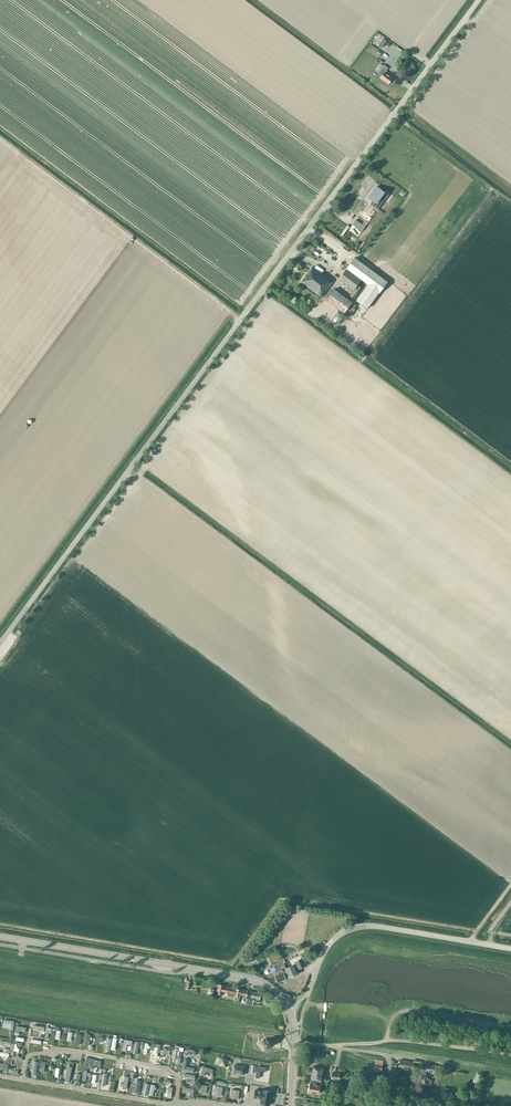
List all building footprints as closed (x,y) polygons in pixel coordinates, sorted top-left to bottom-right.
[(383,38),(377,45),(380,48),(386,40),(383,38)] [(380,78),(388,85),(389,83),(390,83),(391,82),(391,81),(393,78),(385,72),(388,68),(383,64),(383,65),(381,64),(376,70),(378,72),(382,75),(380,78)] [(377,187),(369,197),(373,201),(370,204),(378,209),(385,200),(388,195),(385,192),(377,187)] [(337,256),(341,252),(334,247),(331,251),(337,256)] [(388,282),(355,257),(339,279),(353,290),(361,280),(368,285),(356,300),(367,309),(379,293),(380,293),(388,282)] [(313,267),(301,282),(322,297),(333,282),(322,273),(324,270),(317,265),(314,268),(313,267)] [(355,299),(362,289),(357,285),(350,296),(355,299)] [(355,308),(356,306),(334,289),(326,300),(355,321),(361,313),(355,308)] [(297,970),(307,965),(302,954),(290,960),(292,965),(286,968),(284,963),(274,967),(277,974),(276,974),(277,975),(275,976),(278,982),(299,973),(297,970)] [(224,985),(222,985),(219,985),(217,994),(223,995),(224,990),(227,991),(227,993),(229,993),(229,998),(234,998),(235,994),(236,991),(235,991),(236,989),(228,987),(228,988),(224,987),(224,985)] [(247,996),(248,991),(239,989),(239,990),(236,990),(235,994),(234,998),(234,1002),(237,1003),(241,995),(247,996)] [(259,999),(260,992),(253,991),(252,996),(247,995),(246,1001),(246,1004),(253,1005),(254,1003),(254,999),(259,999)] [(270,1047),(270,1044),(269,1041),(266,1040),(264,1040),(261,1042),(260,1046),(263,1049),(267,1050),(270,1047)] [(176,1045),(172,1062),(179,1064),(182,1051),(178,1051),(179,1047),(180,1046),(176,1045)] [(100,1067),(101,1061),(93,1059),(86,1057),(84,1065),(92,1066),(100,1067)] [(230,1064),(231,1061),(229,1060),(221,1057),(218,1065),(226,1068),(228,1063),(230,1064)] [(184,1059),(181,1071),(193,1073),(194,1068),(186,1066),(188,1060),(184,1059)] [(374,1069),(381,1071),(383,1061),(376,1060),(374,1069)] [(421,1063),(421,1061),(415,1060),(414,1062),(408,1061),(400,1060),(399,1067),(407,1068),(408,1066),(414,1067),(414,1062),(421,1063)] [(434,1072),(435,1066),(428,1064),(427,1068),(425,1068),(424,1073),(423,1073),(421,1082),(426,1082),(425,1085),(431,1086),(432,1081),(427,1080),(429,1074),(427,1073),(428,1071),(434,1072)] [(234,1065),(233,1073),(244,1075),(245,1066),(234,1065)] [(213,1070),(203,1066),(201,1074),(205,1075),(206,1072),(212,1074),(213,1070)] [(267,1068),(258,1066),(255,1078),(259,1078),(261,1071),(266,1072),(267,1068)] [(323,1068),(313,1066),(311,1079),(315,1079),(314,1082),(311,1081),(311,1083),(310,1083),(309,1092),(319,1094),(323,1068)] [(94,1079),(93,1088),(99,1089),(101,1074),(97,1074),(96,1080),(94,1079)] [(207,1092),(208,1085),(199,1084),(198,1091),(203,1092),(206,1092),(207,1092)] [(214,1085),(213,1095),(221,1096),(223,1087),(214,1085)] [(238,1099),(238,1098),(240,1090),(231,1089),(230,1098),(238,1099)] [(255,1090),(254,1098),(261,1099),(260,1103),(270,1105),(272,1092),(263,1090),(262,1091),(255,1090)]
